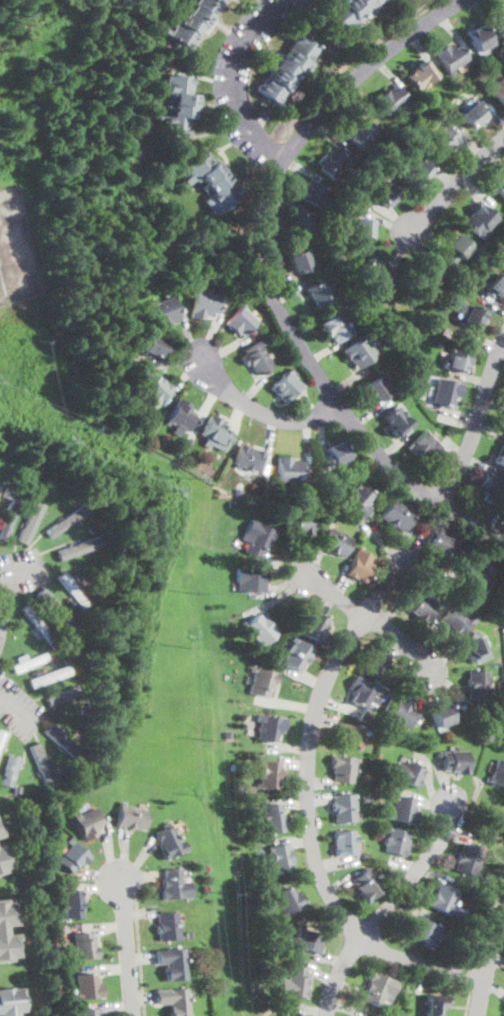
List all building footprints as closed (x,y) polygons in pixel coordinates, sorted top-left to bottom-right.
[(190,4),(193,0),(225,0),(219,10),(216,8),(213,12),(210,16),(213,18),(212,20),(205,29),(203,27),(201,29),(197,35),(200,38),(191,50),(190,51),(174,40),(163,32),(165,29),(170,32),(171,30),(173,28),(172,27),(175,22),(176,21),(174,21),(177,16),(180,19),(184,13),(186,14),(192,5),(190,4)] [(325,11),(339,0),(340,2),(343,0),(378,0),(372,5),(364,12),(368,17),(355,28),(352,24),(342,32),(336,24),(334,25),(328,18),(324,12),(325,11)] [(479,25),(484,34),(487,32),(491,38),(489,40),(490,43),(491,44),(486,47),(478,52),(476,53),(464,33),(470,29),(471,30),(479,25)] [(316,55),(311,62),(314,64),(311,68),(308,66),(306,65),(301,71),(304,73),(304,74),(302,76),(298,74),(294,79),(295,80),(293,83),(292,82),(288,89),(291,91),(288,95),(287,94),(286,95),(283,99),(280,103),(283,105),(281,108),(271,101),(269,103),(264,100),(266,97),(264,95),(261,93),(257,90),(269,72),(271,69),(273,67),(271,66),(278,55),(279,54),(283,56),(286,52),(297,36),(300,38),(304,41),(319,51),(316,55)] [(445,44),(448,48),(451,45),(454,49),(459,46),(459,45),(462,50),(463,50),(466,55),(468,59),(462,63),(455,67),(454,68),(456,71),(450,75),(442,63),(437,56),(437,57),(433,52),(445,44)] [(429,87),(426,89),(424,91),(420,87),(417,90),(415,88),(408,80),(409,79),(408,77),(412,73),(411,72),(416,68),(414,66),(422,59),(431,70),(435,75),(425,83),(429,87)] [(193,78),(192,95),(194,95),(194,102),(193,106),(193,109),(195,109),(195,113),(195,114),(194,113),(193,116),(189,116),(188,132),(190,132),(190,135),(188,135),(188,136),(177,136),(177,138),(176,139),(170,139),(171,135),(168,135),(169,128),(163,127),(163,126),(162,126),(162,120),(157,120),(157,115),(165,116),(169,116),(170,109),(165,109),(164,109),(165,104),(171,105),(171,97),(167,97),(167,94),(159,93),(159,88),(165,89),(165,85),(164,85),(165,79),(165,75),(185,76),(190,76),(193,76),(193,78)] [(492,86),(503,76),(503,101),(502,103),(492,92),(489,94),(488,92),(490,90),(489,89),(492,86)] [(396,85),(404,95),(409,102),(405,105),(395,112),(388,117),(386,114),(385,115),(379,108),(381,107),(375,99),(388,89),(390,91),(392,90),(391,89),(396,85)] [(478,100),(481,104),(484,108),(480,111),(486,117),(485,117),(484,119),(483,119),(485,122),(483,124),(481,126),(477,122),(469,128),(459,115),(474,102),(475,103),(478,100)] [(369,124),(374,128),(358,145),(356,144),(354,146),(347,138),(346,139),(340,134),(351,123),(355,126),(356,125),(358,127),(365,120),(369,124)] [(449,126),(459,137),(461,139),(455,145),(452,147),(443,157),(428,142),(432,138),(431,137),(431,136),(437,131),(438,132),(442,128),(441,127),(445,123),(449,126)] [(341,148),(349,154),(334,179),(320,169),(322,166),(317,163),(323,155),(326,157),(328,154),(332,148),(335,150),(337,147),(337,146),(341,148)] [(212,162),(214,163),(215,162),(221,167),(228,175),(232,178),(230,180),(236,186),(243,192),(232,203),(233,204),(229,208),(226,205),(216,215),(214,213),(212,212),(210,210),(206,205),(204,203),(203,202),(209,197),(212,194),(213,193),(212,193),(207,188),(204,191),(203,192),(200,189),(201,187),(206,183),(201,178),(197,182),(196,182),(193,179),(186,185),(183,181),(186,178),(189,175),(185,171),(182,173),(181,174),(179,172),(203,149),(204,151),(211,157),(209,158),(212,162)] [(425,182),(423,183),(422,184),(419,182),(414,187),(400,175),(405,170),(412,163),(417,157),(422,162),(431,170),(429,172),(424,178),(426,180),(425,182)] [(316,185),(326,190),(321,200),(325,202),(324,204),(320,210),(317,209),(318,208),(310,204),(295,196),(300,187),(301,186),(302,186),(303,185),(306,179),(316,185)] [(503,181),(503,182),(503,200),(494,189),(503,181)] [(389,205),(391,206),(387,209),(384,205),(383,206),(383,207),(380,204),(380,203),(374,196),(374,195),(372,193),(386,182),(388,185),(398,198),(390,204),(389,205)] [(346,208),(339,206),(341,198),(348,200),(346,208)] [(496,217),(486,229),(483,227),(482,229),(484,231),(481,235),(480,235),(478,233),(476,235),(462,224),(478,204),(479,203),(481,204),(493,215),(494,216),(496,217)] [(312,216),(312,217),(311,228),(310,238),(291,235),(292,223),(292,220),(292,219),(291,219),(292,216),(293,216),(294,214),(312,216)] [(372,219),(371,238),(353,237),(354,218),(372,219)] [(467,252),(461,258),(460,259),(459,257),(452,265),(442,255),(448,249),(446,246),(446,245),(458,233),(472,246),(467,252)] [(309,266),(310,270),(301,274),(299,275),(298,271),(297,269),(292,271),(286,256),(304,248),(307,257),(311,265),(309,266)] [(384,272),(372,283),(358,268),(371,257),(373,260),(384,272)] [(430,268),(432,278),(434,278),(435,283),(433,284),(434,286),(416,289),(415,281),(417,281),(416,271),(430,268)] [(500,273),(503,276),(503,294),(502,296),(499,299),(493,294),(491,296),(490,298),(488,296),(484,293),(485,292),(488,288),(487,287),(487,286),(490,284),(500,273)] [(321,280),(325,285),(333,298),(317,308),(307,291),(306,289),(310,287),(321,280)] [(221,306),(220,311),(217,310),(216,313),(216,314),(212,313),(211,313),(210,317),(207,316),(204,316),(199,315),(200,310),(199,310),(192,308),(195,292),(205,294),(212,295),(220,296),(220,297),(219,303),(222,303),(221,306)] [(172,295),(178,312),(181,318),(168,323),(169,325),(163,327),(163,325),(159,326),(150,300),(154,298),(155,302),(164,299),(170,296),(172,295)] [(468,305),(464,314),(456,309),(461,300),(468,305)] [(485,320),(484,323),(482,321),(477,330),(471,326),(461,320),(466,313),(469,307),(470,305),(486,314),(485,317),(486,318),(485,320)] [(254,324),(244,336),(240,333),(238,335),(237,334),(235,332),(226,324),(241,306),(252,315),(257,320),(254,324)] [(343,319),(347,325),(349,323),(350,325),(354,331),(337,343),(336,344),(335,342),(332,339),(333,338),(332,336),(331,335),(329,337),(328,335),(320,323),(327,317),(339,309),(343,315),(345,317),(343,319)] [(406,336),(400,340),(397,335),(403,332),(406,336)] [(148,334),(169,344),(166,352),(164,356),(162,360),(150,355),(148,358),(147,357),(139,354),(142,347),(138,345),(140,341),(140,339),(144,341),(148,334)] [(378,355),(366,362),(355,370),(351,363),(349,361),(348,359),(347,360),(341,351),(364,335),(367,339),(374,349),(378,355)] [(270,362),(273,367),(265,372),(259,375),(256,371),(255,372),(252,368),(251,366),(251,365),(249,366),(248,363),(245,365),(240,357),(245,354),(244,351),(261,340),(263,344),(259,346),(265,355),(270,362)] [(472,353),(470,360),(472,361),(472,363),(471,365),(471,366),(468,365),(466,374),(441,366),(443,359),(444,358),(447,359),(448,354),(450,347),(472,353)] [(387,395),(377,403),(376,401),(372,395),(370,392),(365,385),(385,370),(389,376),(385,379),(392,389),(393,391),(387,395)] [(303,389),(300,392),(297,389),(294,393),(295,394),(291,397),(290,396),(284,402),(270,389),(286,371),(293,378),(302,386),(301,387),(303,389)] [(164,382),(165,383),(166,382),(167,383),(172,387),(173,389),(160,401),(150,411),(148,408),(150,407),(141,397),(146,393),(143,390),(144,389),(158,375),(164,382)] [(462,384),(459,398),(457,397),(455,397),(452,408),(444,406),(444,409),(440,408),(437,407),(438,403),(431,402),(433,397),(433,396),(435,387),(437,378),(462,384)] [(196,416),(188,431),(188,432),(184,430),(183,431),(180,436),(172,431),(175,426),(170,424),(169,426),(165,424),(176,404),(175,403),(178,398),(191,405),(190,406),(189,408),(189,409),(193,411),(192,414),(196,416)] [(396,406),(401,412),(404,410),(409,416),(406,417),(412,424),(396,438),(393,435),(391,432),(391,431),(389,429),(391,427),(390,425),(383,416),(396,405),(396,406)] [(211,415),(214,416),(214,415),(220,419),(223,420),(222,422),(227,425),(228,426),(226,429),(233,433),(232,435),(223,451),(220,449),(219,451),(213,447),(211,446),(210,445),(208,448),(205,447),(202,444),(205,438),(204,437),(199,435),(210,414),(211,415)] [(431,436),(437,442),(439,444),(441,446),(443,448),(438,453),(440,455),(434,461),(432,459),(430,461),(425,455),(422,458),(420,455),(418,456),(417,458),(406,447),(412,441),(412,442),(425,430),(431,436)] [(189,447),(184,444),(189,436),(193,439),(189,447)] [(341,462),(328,467),(322,455),(324,454),(327,452),(325,448),(327,447),(340,441),(348,459),(347,459),(341,462)] [(260,464),(258,472),(234,466),(239,447),(238,447),(239,445),(262,452),(264,452),(260,464)] [(501,453),(503,445),(503,470),(502,469),(500,469),(501,465),(495,462),(497,456),(498,455),(500,456),(501,453)] [(302,480),(302,483),(297,482),(288,482),(277,482),(278,461),(276,461),(277,457),(292,457),(292,461),(303,462),(302,480)] [(485,474),(503,484),(503,490),(498,503),(496,506),(495,505),(482,498),(484,493),(481,491),(482,488),(481,487),(478,486),(485,474)] [(358,483),(372,495),(367,501),(370,503),(369,504),(367,506),(370,508),(369,509),(362,518),(361,519),(356,515),(357,514),(342,501),(348,494),(349,494),(356,486),(358,483)] [(8,499),(0,495),(4,484),(13,488),(8,499)] [(5,540),(0,538),(0,529),(12,496),(19,499),(5,540)] [(15,539),(25,544),(45,501),(35,497),(15,539)] [(45,528),(50,537),(89,508),(84,500),(45,528)] [(391,501),(397,504),(398,503),(405,507),(405,509),(407,510),(414,515),(415,516),(414,517),(417,519),(416,521),(415,522),(412,520),(408,526),(409,527),(407,531),(405,529),(403,532),(393,525),(392,527),(385,522),(385,521),(380,517),(390,502),(391,501)] [(312,531),(312,535),(303,535),(301,535),(301,533),(299,533),(298,533),(292,532),(292,530),(286,530),(285,529),(285,528),(286,515),(283,515),(283,510),(292,510),(300,511),(311,511),(311,531),(312,531)] [(274,532),(271,538),(270,540),(265,552),(264,552),(262,551),(259,557),(257,556),(243,550),(244,549),(247,542),(240,539),(240,538),(243,533),(244,533),(250,520),(273,530),(272,531),(274,532)] [(335,530),(338,532),(339,529),(347,534),(346,535),(351,538),(339,558),(330,553),(328,552),(327,551),(328,550),(318,544),(317,543),(321,536),(324,531),(321,529),(324,523),(328,526),(335,530)] [(442,533),(454,540),(455,539),(457,540),(458,540),(446,560),(431,551),(433,548),(428,545),(437,529),(442,533)] [(78,552),(51,561),(48,552),(76,544),(78,552)] [(363,547),(361,552),(371,556),(368,563),(372,565),(364,583),(356,579),(353,578),(351,577),(345,575),(346,573),(353,557),(356,549),(358,550),(359,546),(363,547)] [(476,565),(488,569),(488,566),(493,568),(492,571),(493,572),(490,579),(491,579),(488,589),(486,589),(484,595),(464,589),(462,588),(464,582),(465,582),(467,577),(469,578),(470,574),(471,571),(473,572),(476,565)] [(264,591),(264,592),(262,592),(249,591),(237,591),(237,589),(237,584),(237,583),(236,583),(236,568),(241,568),(241,571),(264,573),(264,577),(264,582),(264,586),(264,591)] [(74,597),(72,598),(70,595),(57,577),(64,572),(69,580),(75,587),(79,593),(74,597)] [(43,588),(71,622),(64,628),(56,618),(52,621),(47,615),(51,611),(36,594),(43,588)] [(415,590),(420,593),(422,594),(429,598),(432,601),(435,598),(439,601),(438,603),(423,624),(416,619),(416,618),(416,617),(413,615),(414,614),(409,611),(410,610),(404,606),(406,604),(412,596),(415,590)] [(463,612),(468,608),(470,611),(477,619),(472,624),(456,638),(444,624),(440,619),(448,611),(457,604),(463,612)] [(54,638),(48,643),(21,610),(27,605),(54,638)] [(323,625),(326,627),(325,628),(323,630),(327,632),(326,634),(319,644),(312,640),(313,640),(295,629),(298,625),(301,626),(303,623),(307,616),(310,610),(316,614),(325,619),(326,620),(323,625)] [(44,616),(40,619),(36,614),(40,611),(44,616)] [(259,616),(260,617),(262,615),(264,617),(266,620),(274,628),(273,629),(276,633),(263,646),(255,637),(253,636),(249,632),(251,631),(250,630),(247,632),(246,631),(242,627),(243,626),(241,624),(245,620),(248,623),(249,621),(257,614),(259,616)] [(60,634),(56,638),(52,634),(56,630),(60,634)] [(488,657),(470,664),(466,656),(466,655),(469,653),(470,653),(468,649),(470,648),(467,639),(479,634),(481,638),(484,648),(488,657)] [(293,637),(313,649),(310,655),(312,656),(307,664),(305,663),(304,665),(302,670),(300,673),(298,671),(284,661),(288,651),(287,651),(290,644),(292,644),(292,643),(290,642),(293,637)] [(390,654),(389,655),(387,658),(387,660),(383,667),(381,670),(379,673),(381,674),(379,678),(359,667),(362,662),(360,661),(364,654),(366,655),(372,643),(389,653),(390,654)] [(46,652),(49,660),(15,673),(13,666),(17,664),(15,658),(26,654),(28,659),(46,652)] [(56,663),(51,664),(48,657),(53,655),(56,663)] [(71,674),(32,688),(29,679),(35,677),(35,676),(34,674),(34,673),(41,670),(42,674),(68,665),(71,674)] [(274,685),(274,686),(272,685),(268,698),(248,692),(250,685),(252,677),(253,672),(249,671),(251,666),(275,672),(275,674),(277,674),(275,681),(274,685)] [(468,688),(468,686),(467,686),(467,678),(469,678),(469,671),(487,671),(487,676),(490,676),(490,686),(489,686),(489,687),(489,697),(486,697),(486,701),(486,702),(481,702),(481,698),(479,698),(477,699),(475,699),(473,699),(471,696),(468,696),(468,688)] [(394,677),(390,682),(386,678),(390,673),(394,677)] [(380,690),(378,694),(375,692),(372,696),(368,703),(364,709),(349,700),(352,695),(349,694),(352,690),(348,688),(356,675),(380,690)] [(75,685),(79,694),(74,696),(76,701),(67,704),(67,703),(66,700),(49,706),(48,704),(46,704),(45,702),(47,701),(46,698),(48,697),(48,696),(47,694),(46,692),(53,689),(55,693),(65,690),(64,689),(66,688),(75,685)] [(417,714),(412,723),(408,729),(402,726),(395,722),(392,720),(391,722),(385,719),(400,694),(408,699),(408,700),(411,702),(409,706),(414,708),(412,711),(417,714)] [(444,702),(452,722),(445,725),(437,728),(435,728),(428,709),(429,708),(428,705),(434,703),(435,705),(444,702)] [(285,719),(284,731),(283,733),(280,732),(279,732),(278,736),(276,735),(275,740),(257,738),(258,732),(256,732),(257,727),(254,727),(254,722),(255,722),(256,713),(277,715),(276,718),(285,719)] [(363,736),(360,750),(357,749),(358,747),(333,742),(336,728),(337,723),(343,724),(364,728),(362,736),(363,736)] [(82,752),(75,760),(70,755),(48,735),(54,728),(55,727),(63,735),(82,752)] [(49,781),(40,784),(27,745),(36,742),(41,757),(45,767),(49,781)] [(466,750),(468,773),(460,774),(460,772),(457,772),(456,772),(456,770),(450,771),(450,769),(442,770),(442,759),(438,759),(437,759),(436,752),(449,751),(457,750),(466,750)] [(3,795),(0,794),(0,780),(12,752),(20,756),(15,767),(17,767),(18,768),(21,769),(15,782),(9,780),(3,795)] [(357,758),(357,763),(356,763),(353,762),(353,776),(352,783),(337,782),(333,782),(333,778),(333,774),(332,774),(332,767),(330,767),(330,766),(330,763),(331,757),(357,758)] [(497,759),(503,761),(503,787),(486,781),(487,776),(491,778),(493,773),(495,765),(497,759)] [(280,772),(280,783),(278,783),(278,789),(256,788),(256,783),(260,783),(260,775),(260,766),(259,766),(259,761),(278,761),(280,761),(280,765),(280,769),(280,772)] [(411,764),(424,769),(423,770),(420,779),(417,788),(388,775),(390,771),(393,772),(398,762),(405,765),(406,762),(407,762),(411,764)] [(21,785),(20,793),(13,791),(14,784),(21,785)] [(353,797),(353,800),(354,800),(355,809),(353,809),(353,810),(353,820),(354,822),(334,823),(334,813),(334,812),(332,812),(332,810),(332,803),(333,803),(332,794),(355,793),(356,797),(353,797)] [(417,811),(414,824),(385,819),(386,814),(391,815),(392,809),(393,801),(394,795),(401,796),(413,798),(412,804),(411,806),(414,807),(413,808),(413,810),(417,811)] [(125,807),(126,808),(126,806),(137,807),(146,808),(146,810),(145,819),(146,821),(146,825),(144,827),(143,830),(134,829),(132,829),(132,830),(131,829),(129,829),(123,829),(123,827),(118,827),(117,826),(120,802),(125,802),(125,807)] [(280,808),(281,812),(282,812),(283,820),(286,819),(286,820),(286,824),(284,824),(284,825),(285,831),(261,834),(260,829),(265,828),(265,825),(264,821),(263,821),(262,814),(262,813),(264,812),(263,806),(271,805),(280,804),(280,808)] [(95,807),(102,821),(102,822),(96,825),(97,828),(96,829),(94,829),(96,834),(95,835),(84,840),(71,813),(75,811),(78,816),(83,813),(89,810),(95,807)] [(168,822),(170,826),(171,829),(173,828),(174,830),(172,831),(174,835),(177,841),(182,839),(186,850),(167,859),(164,860),(160,853),(161,852),(158,845),(158,844),(160,843),(158,840),(157,841),(156,839),(154,834),(155,834),(155,833),(165,828),(164,824),(168,822)] [(408,831),(407,840),(406,843),(404,857),(399,856),(400,853),(384,851),(385,845),(382,845),(383,839),(384,837),(387,837),(387,832),(385,832),(385,831),(386,828),(408,831)] [(353,831),(353,837),(356,837),(356,842),(356,844),(354,844),(355,851),(355,854),(354,855),(337,855),(337,857),(336,857),(335,849),(334,849),(334,848),(334,845),(333,838),(334,838),(334,832),(353,831)] [(85,862),(83,864),(81,865),(80,864),(77,867),(76,868),(75,867),(71,873),(56,860),(60,855),(65,849),(69,844),(66,841),(69,838),(90,856),(85,862)] [(6,872),(0,874),(0,846),(6,844),(9,853),(7,853),(10,866),(5,867),(6,872)] [(287,845),(288,851),(289,855),(291,871),(269,874),(268,870),(272,869),(271,863),(270,853),(269,850),(268,850),(268,847),(279,845),(287,844),(287,845)] [(481,852),(478,860),(477,861),(479,862),(476,870),(475,869),(472,876),(453,869),(455,863),(457,855),(458,856),(462,844),(472,848),(481,851),(481,852)] [(180,878),(181,882),(188,881),(189,881),(190,898),(162,900),(161,891),(161,888),(161,882),(160,879),(164,878),(163,871),(163,870),(180,868),(180,878)] [(365,868),(371,874),(379,883),(382,886),(368,899),(369,900),(365,903),(361,898),(360,896),(359,894),(358,894),(360,892),(355,887),(356,886),(351,881),(352,881),(355,878),(353,875),(352,874),(356,870),(360,873),(365,868)] [(457,894),(454,901),(458,903),(456,906),(453,904),(451,907),(457,909),(452,918),(426,904),(429,898),(431,899),(434,892),(433,891),(437,884),(457,894)] [(290,888),(293,893),(295,892),(297,894),(299,892),(306,904),(280,919),(278,914),(282,911),(279,906),(275,900),(272,895),(281,890),(289,886),(290,888)] [(81,895),(81,897),(82,900),(83,908),(81,908),(82,916),(65,919),(64,911),(63,911),(63,910),(62,904),(64,903),(63,900),(63,896),(60,896),(60,892),(76,890),(81,890),(81,895)] [(11,961),(0,962),(0,900),(6,900),(6,903),(13,903),(14,919),(18,918),(18,925),(7,925),(7,934),(18,934),(19,943),(18,943),(19,956),(11,956),(11,961)] [(164,911),(166,913),(175,912),(176,914),(177,923),(178,923),(179,932),(177,932),(178,936),(181,935),(181,938),(179,938),(179,939),(159,941),(159,934),(157,934),(156,926),(156,924),(157,924),(157,917),(156,913),(157,913),(159,913),(160,911),(164,911)] [(437,936),(430,949),(426,947),(428,944),(407,934),(416,916),(431,924),(439,928),(440,929),(437,935),(437,936)] [(320,951),(319,954),(313,952),(293,945),(293,944),(295,938),(294,938),(294,937),(299,923),(305,925),(304,928),(323,934),(322,936),(325,937),(322,943),(321,947),(320,951)] [(92,936),(92,939),(93,939),(93,946),(94,949),(96,948),(96,949),(97,958),(70,960),(69,955),(74,955),(73,949),(73,940),(72,934),(81,933),(91,932),(92,936)] [(183,949),(184,951),(184,958),(186,980),(166,981),(166,974),(164,974),(163,967),(163,965),(168,965),(167,964),(167,963),(157,964),(156,964),(156,963),(155,952),(155,950),(165,949),(165,950),(183,949)] [(307,977),(306,986),(305,990),(306,990),(307,990),(306,997),(274,994),(275,989),(278,990),(280,978),(281,978),(287,979),(288,975),(288,967),(303,968),(306,969),(305,974),(305,977),(307,977)] [(398,983),(389,1002),(383,999),(379,1007),(366,1001),(363,1000),(367,993),(364,991),(365,991),(368,982),(368,981),(369,979),(373,971),(398,983)] [(91,975),(92,981),(97,981),(97,983),(97,986),(101,985),(102,985),(103,997),(81,999),(74,1000),(74,994),(77,993),(77,990),(76,982),(76,976),(81,976),(91,975)] [(18,1013),(18,1015),(0,1015),(0,989),(11,988),(11,989),(21,989),(21,997),(23,996),(24,1004),(23,1004),(23,1013),(18,1013)] [(190,1014),(190,1015),(167,1015),(167,1013),(170,1013),(170,1007),(170,1005),(170,1003),(157,1004),(157,1002),(156,991),(156,990),(186,988),(186,989),(186,997),(187,1014),(190,1014)] [(439,1011),(439,1015),(427,1015),(427,1011),(427,1001),(427,996),(446,997),(446,1004),(443,1004),(443,1008),(443,1011),(439,1011)] [(79,1015),(98,1015),(98,1007),(79,1008),(79,1015)]
